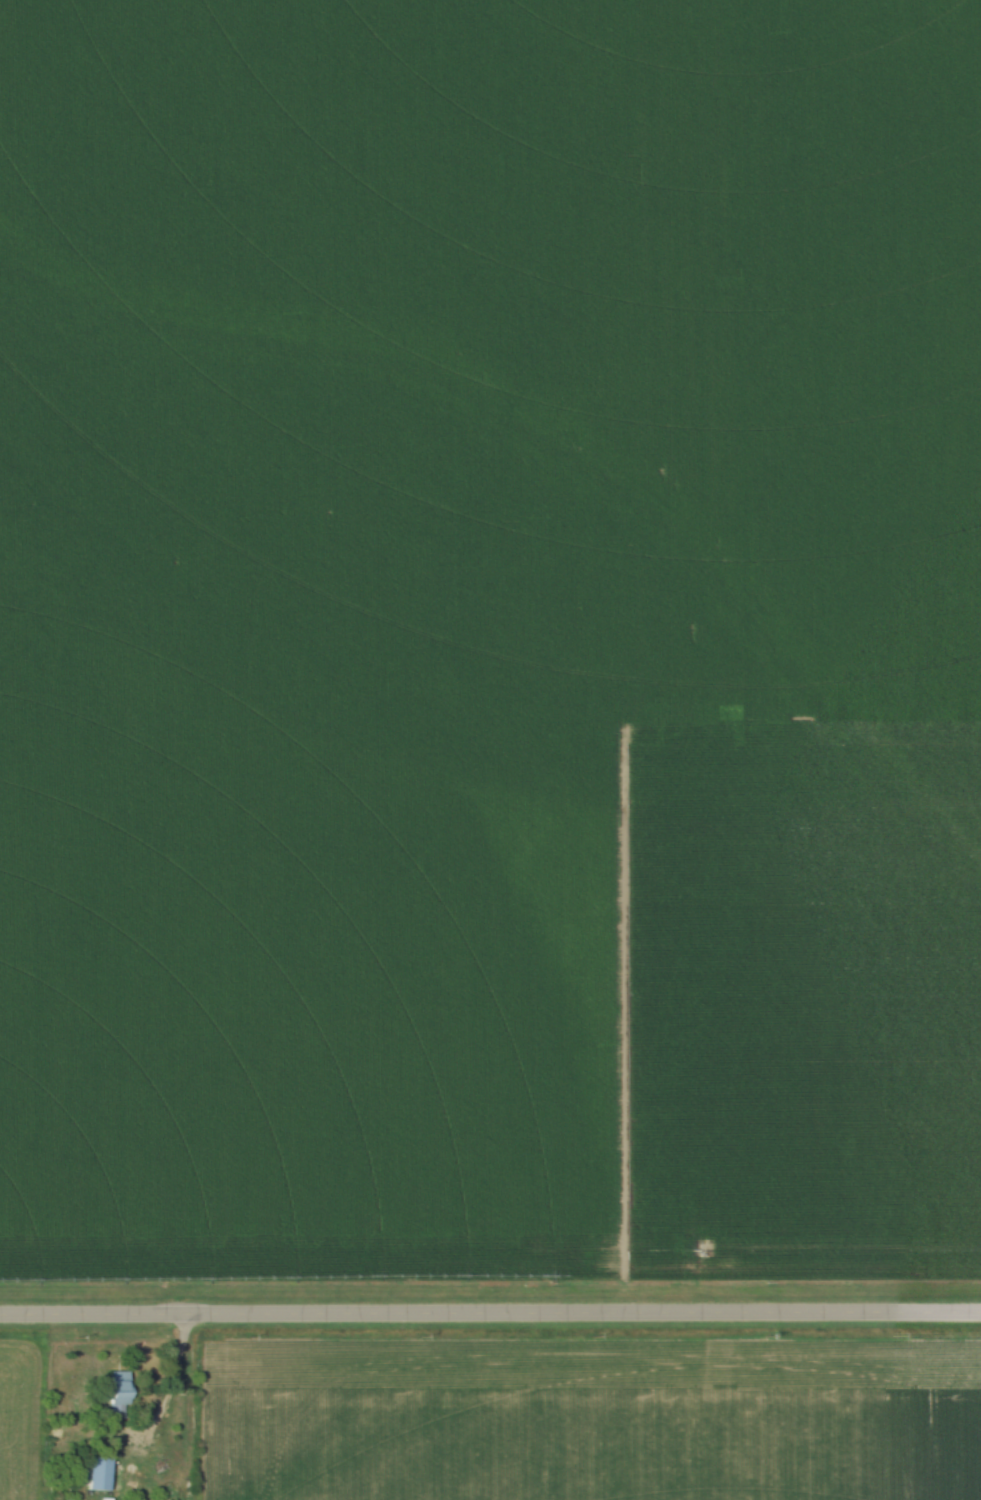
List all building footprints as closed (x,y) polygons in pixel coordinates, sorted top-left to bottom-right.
[(124,1373),(125,1404),(119,1404),(120,1418),(108,1418),(107,1374),(124,1373)] [(88,1455),(109,1457),(106,1489),(85,1488),(88,1455)]
